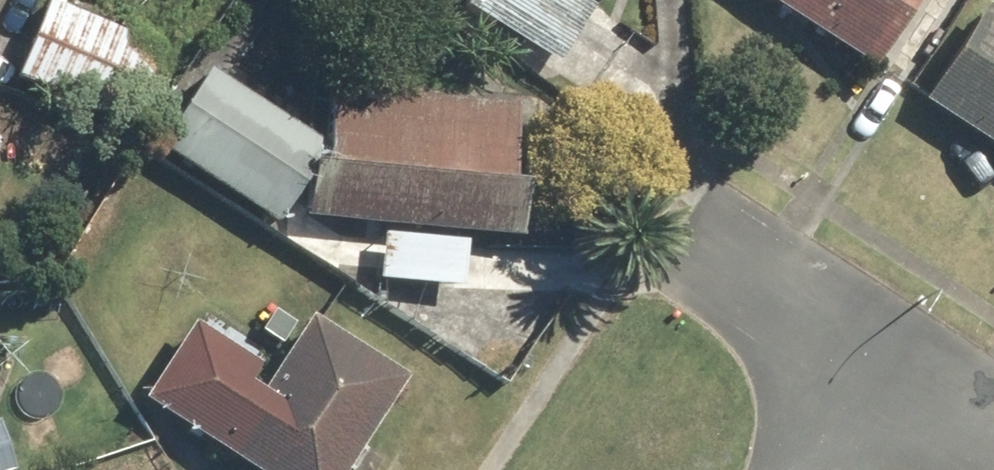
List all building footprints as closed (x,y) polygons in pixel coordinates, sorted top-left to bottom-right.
[(466,8),(553,64),(594,0),(471,0),(466,8)] [(872,68),(916,0),(767,0),(872,68)] [(51,5),(18,78),(129,127),(161,54),(51,5)] [(925,104),(993,150),(993,14),(987,9),(925,104)] [(211,63),(150,145),(277,227),(305,185),(311,220),(509,228),(514,102),(330,94),(328,144),(317,143),(211,63)] [(467,242),(380,238),(379,280),(465,283),(467,242)] [(192,326),(144,398),(252,469),(343,469),(404,379),(310,317),(304,326),(278,309),(261,335),(284,351),(267,376),(192,326)] [(12,469),(0,439),(0,469),(11,469),(12,469)]
